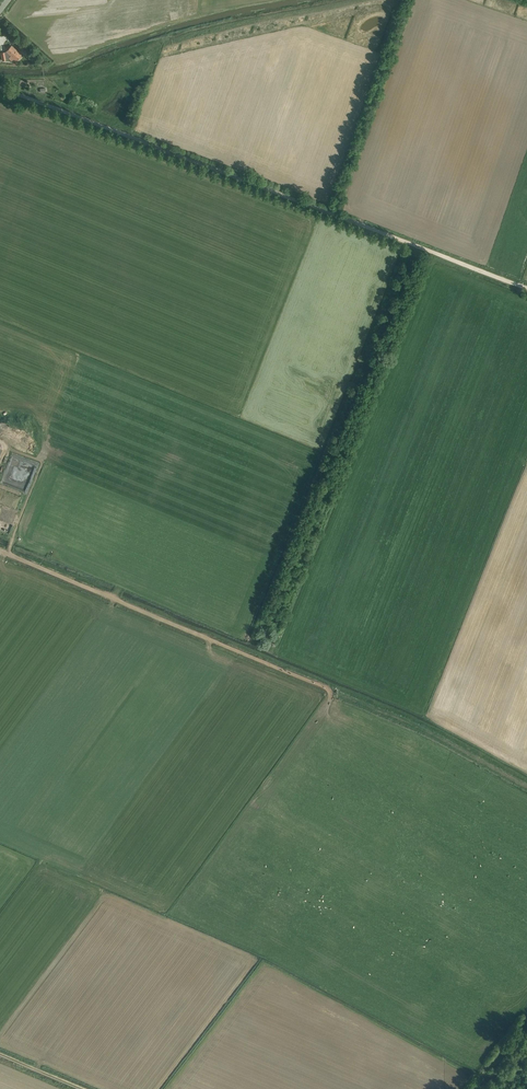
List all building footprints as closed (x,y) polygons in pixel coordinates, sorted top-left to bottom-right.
[(21,55),(11,46),(6,51),(5,52),(1,53),(2,60),(6,60),(7,59),(10,59),(12,61),(14,59),(16,61),(21,55)]
